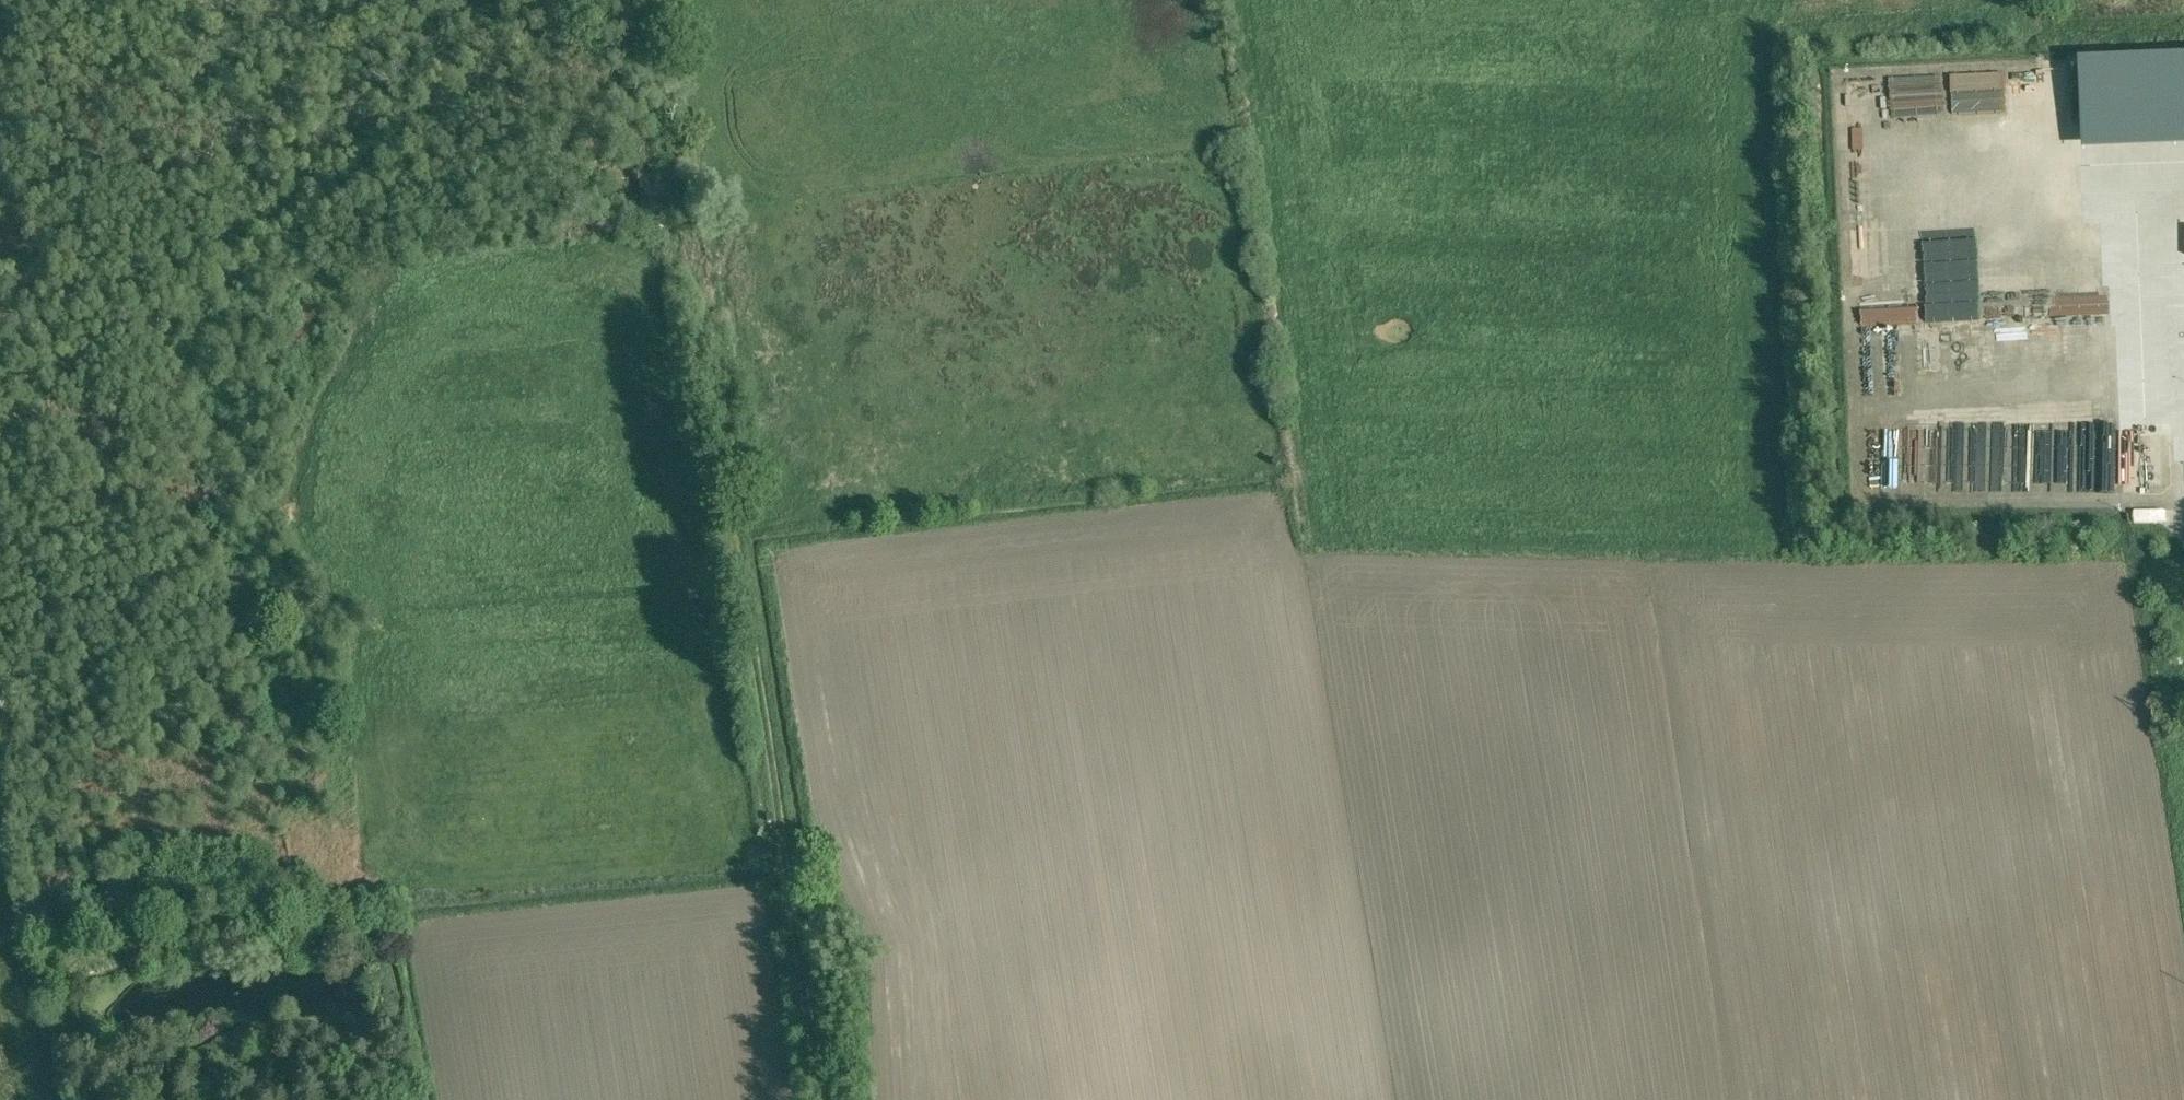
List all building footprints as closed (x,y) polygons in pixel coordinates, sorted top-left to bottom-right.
[(2018,130),(2019,143),(2061,142),(2059,71),(1949,75),(1951,132),(2018,130)] [(1861,90),(1832,91),(1836,154),(1840,153),(1844,210),(1860,209),(1856,149),(1865,149),(1861,90)] [(2113,166),(2090,166),(2090,216),(2113,216),(2113,166)] [(2125,237),(2116,247),(2139,267),(2148,257),(2125,237)] [(1914,304),(2031,300),(2030,281),(1970,283),(1969,251),(1912,253),(1914,304)]
